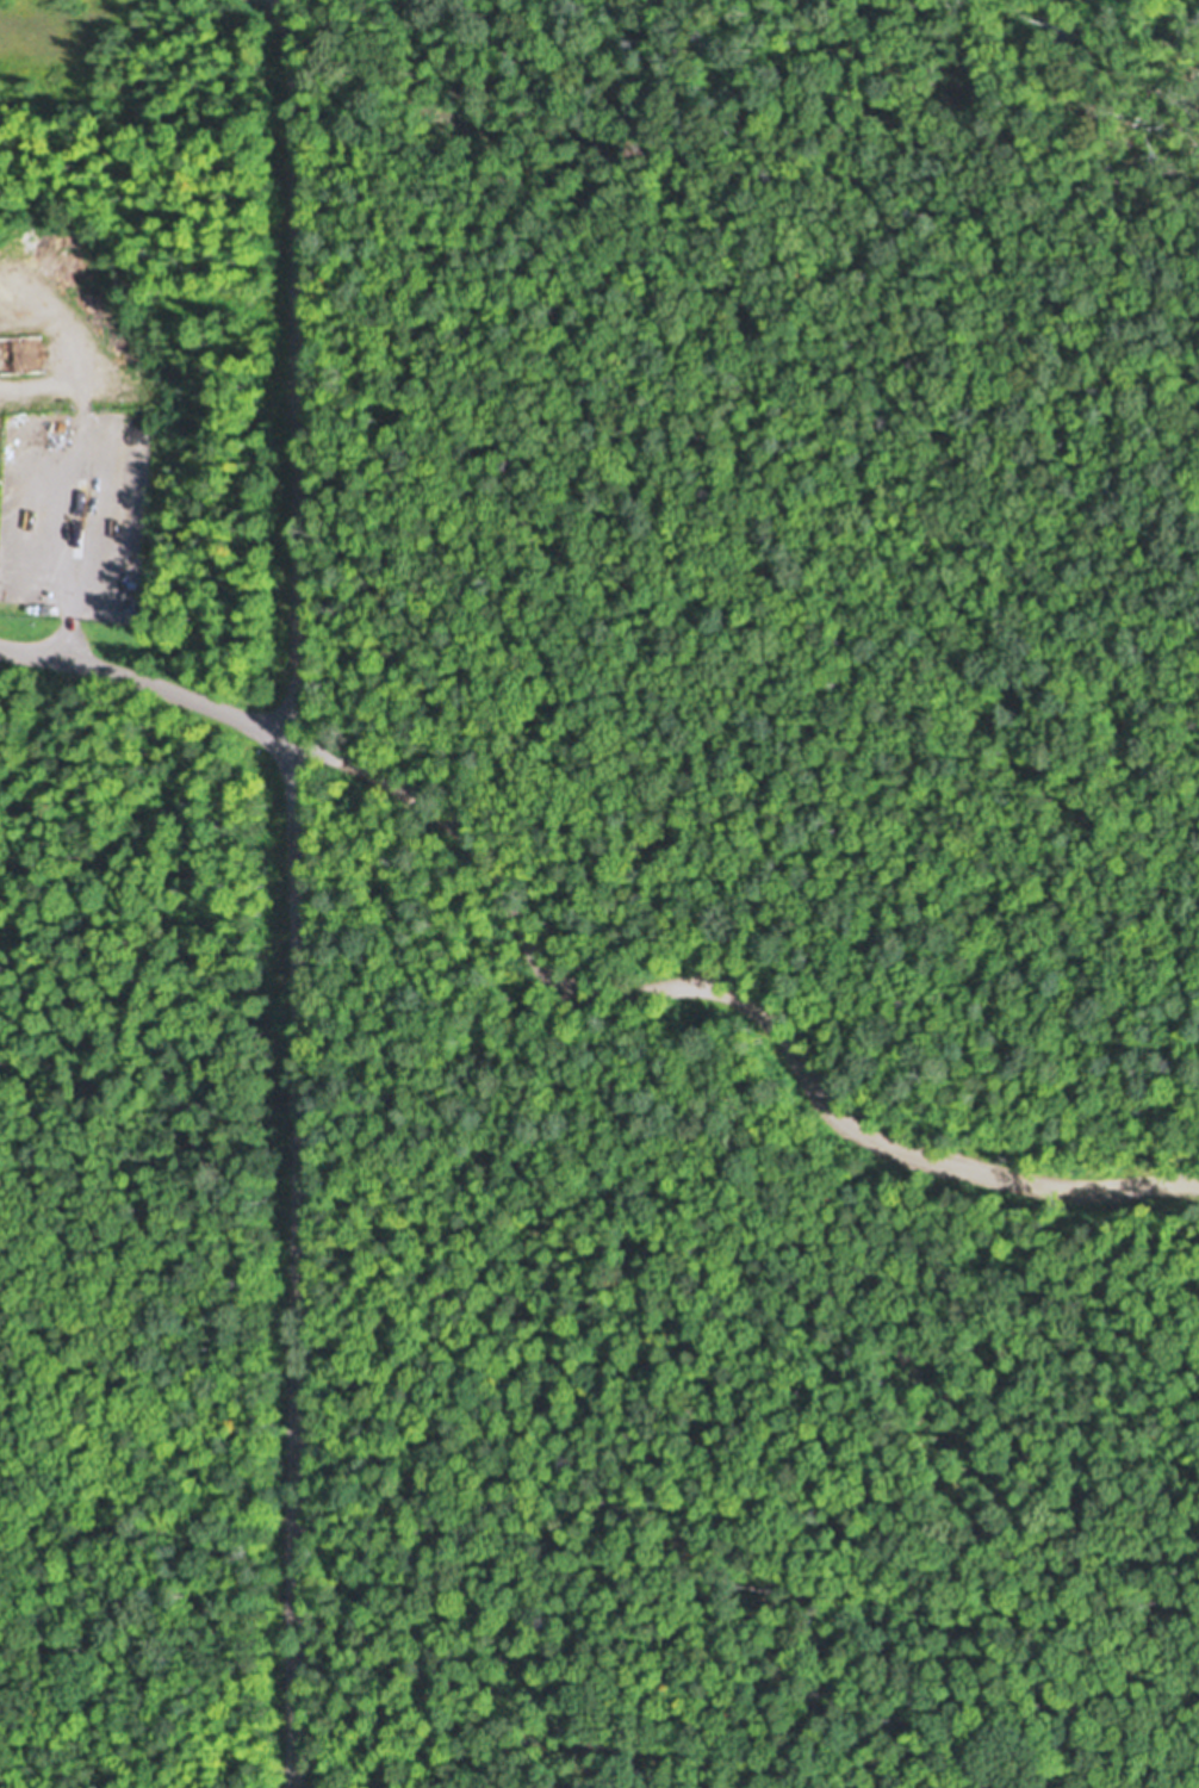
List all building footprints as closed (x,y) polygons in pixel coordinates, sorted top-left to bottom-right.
[(133,591),(133,602),(122,602),(122,591),(133,591)]
